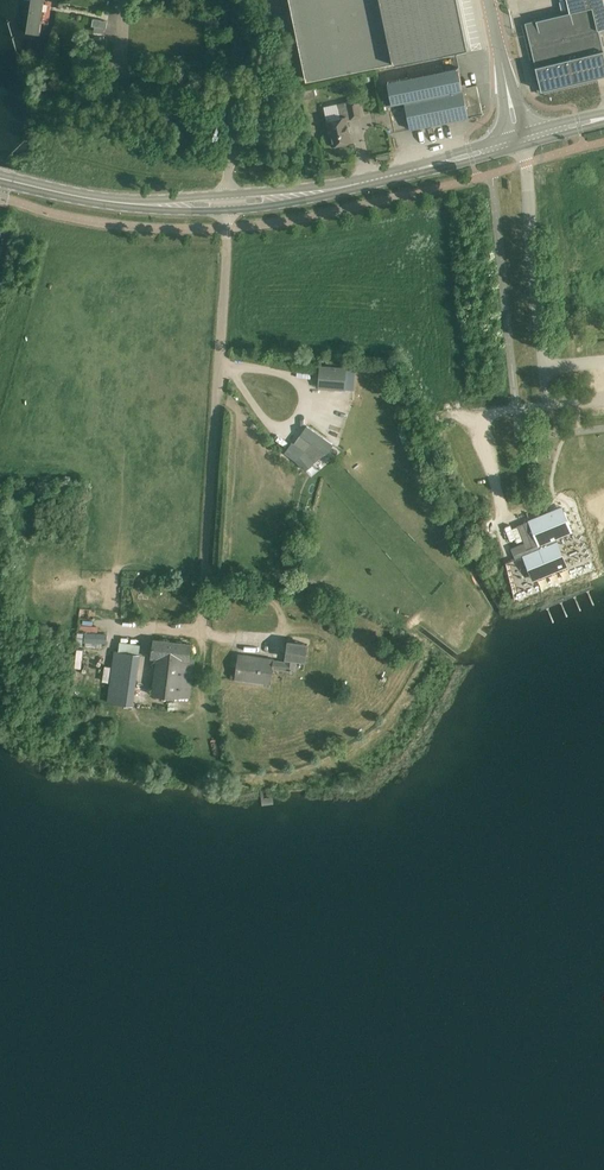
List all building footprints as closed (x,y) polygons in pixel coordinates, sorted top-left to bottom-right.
[(67,0),(7,0),(3,29),(0,45),(0,61),(55,61),(62,46),(66,10),(67,0)] [(293,16),(306,79),(390,62),(467,45),(458,0),(290,0),(293,16)] [(598,29),(603,28),(603,0),(567,0),(570,12),(526,22),(542,89),(603,74),(603,53),(598,29)] [(388,81),(390,91),(392,103),(404,100),(410,129),(469,117),(483,114),(477,85),(466,87),(466,84),(462,84),(458,67),(447,70),(388,81)] [(341,117),(327,120),(330,136),(333,135),(334,141),(331,142),(332,145),(352,141),(346,116),(350,115),(351,119),(361,116),(357,99),(338,103),(341,117)] [(320,366),(319,387),(345,389),(347,368),(320,366)] [(326,453),(331,446),(333,444),(307,426),(301,435),(310,442),(304,451),(292,442),(285,452),(297,460),(305,470),(314,462),(312,461),(320,449),(326,453)] [(552,513),(550,514),(550,512),(517,525),(517,526),(518,526),(525,543),(511,548),(516,559),(524,556),(534,579),(566,566),(555,538),(572,531),(562,507),(551,511),(552,513)] [(291,522),(290,538),(298,538),(299,525),(291,522)] [(85,633),(84,641),(106,643),(107,635),(85,633)] [(154,639),(152,655),(157,656),(152,692),(190,697),(195,659),(189,658),(191,644),(154,639)] [(274,659),(239,654),(235,679),(271,684),(273,667),(294,670),(296,659),(305,660),(307,644),(288,641),(286,662),(274,660),(274,659)] [(113,665),(107,702),(109,703),(132,706),(138,668),(140,654),(139,654),(119,651),(115,650),(113,665)]
